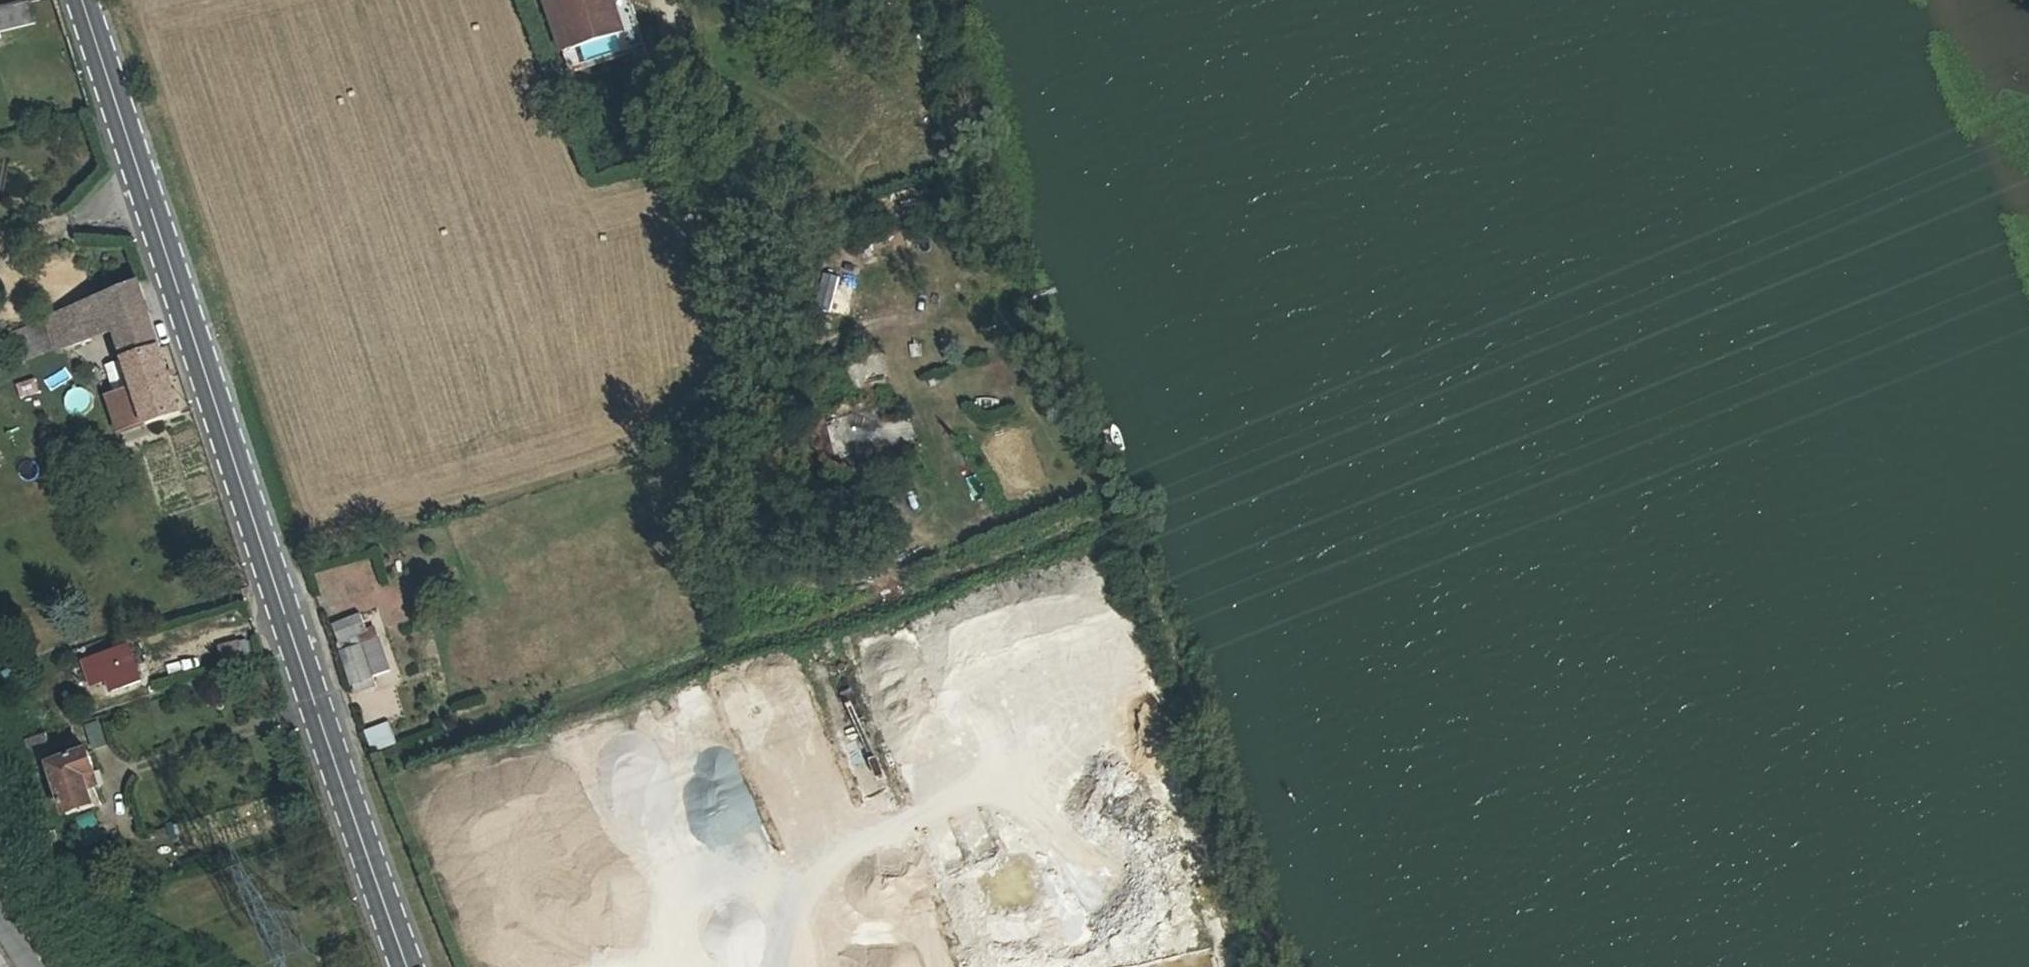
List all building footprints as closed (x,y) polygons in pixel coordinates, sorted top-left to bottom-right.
[(578,49),(583,62),(620,48),(616,36),(637,28),(627,0),(566,0),(547,7),(563,55),(578,49)] [(0,8),(0,31),(37,23),(31,1),(0,8)] [(183,415),(143,284),(50,318),(60,353),(75,348),(121,332),(131,361),(103,369),(111,393),(122,435),(183,415)] [(913,419),(885,423),(883,410),(845,415),(851,453),(916,444),(913,419)] [(386,628),(370,631),(367,616),(338,622),(353,693),(398,683),(386,628)] [(148,688),(138,649),(90,660),(94,687),(117,682),(121,695),(148,688)] [(368,729),(373,748),(397,743),(393,723),(368,729)] [(99,771),(92,753),(52,766),(69,816),(96,808),(86,778),(99,774),(99,771)] [(104,787),(99,774),(86,778),(91,792),(104,787)]
